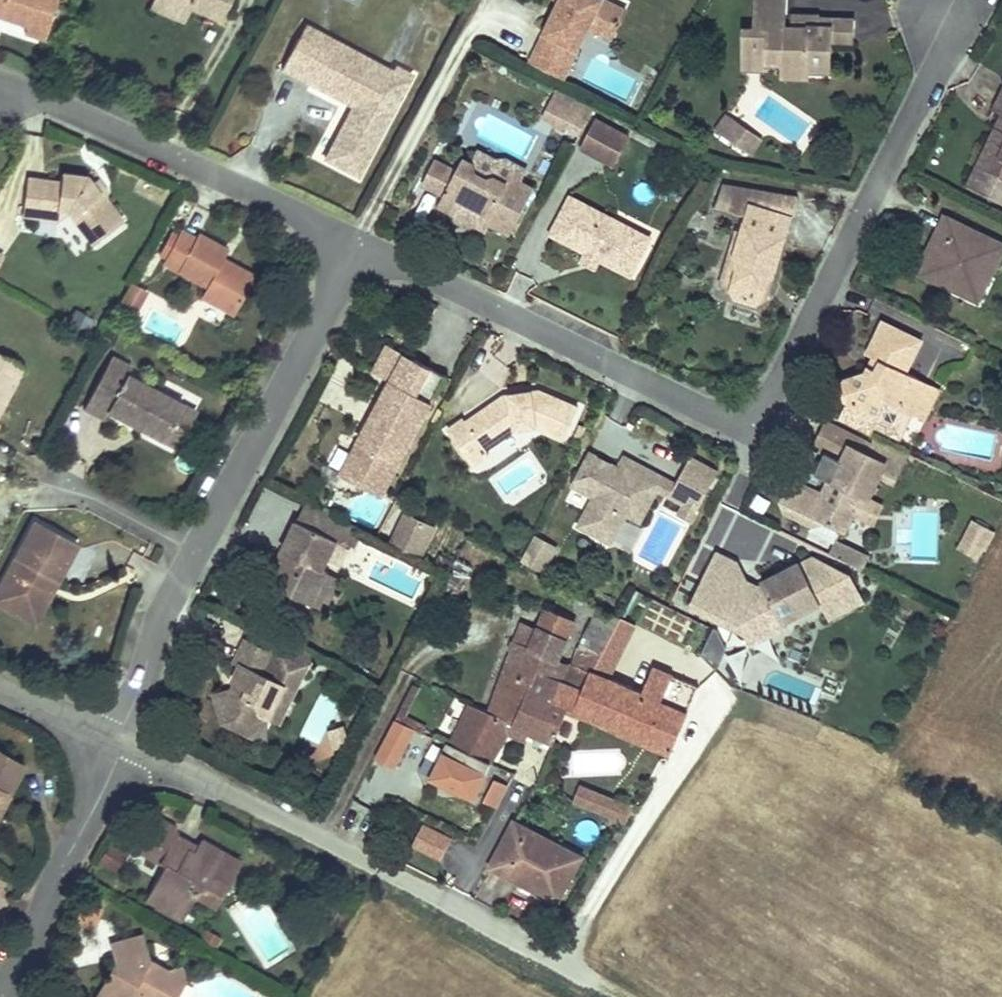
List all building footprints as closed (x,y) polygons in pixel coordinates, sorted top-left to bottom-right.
[(31,28),(29,35),(49,41),(62,0),(0,0),(0,18),(31,28)] [(186,16),(158,0),(149,0),(145,6),(180,25),(186,16)] [(186,16),(189,9),(222,26),(237,0),(158,0),(186,16)] [(527,61),(561,78),(578,45),(568,40),(579,17),(589,22),(613,34),(626,8),(609,0),(566,0),(558,17),(550,13),(527,61)] [(550,13),(558,17),(566,0),(557,0),(550,13)] [(754,22),(760,22),(759,31),(743,30),(742,57),(765,57),(765,65),(781,65),(806,66),(805,72),(828,72),(829,42),(830,28),(817,27),(818,17),(791,16),(791,29),(783,28),(784,0),(754,0),(754,22)] [(338,36),(303,17),(296,31),(330,50),(338,36)] [(568,40),(578,45),(589,22),(579,17),(568,40)] [(853,18),(818,17),(817,27),(830,28),(829,42),(852,43),(853,18)] [(395,68),(338,36),(330,50),(296,31),(278,63),(330,91),(333,84),(354,96),(323,153),(355,171),(410,70),(398,63),(395,68)] [(765,57),(742,57),(742,70),(765,71),(765,65),(765,57)] [(781,65),(780,78),(805,79),(805,72),(806,66),(781,65)] [(557,94),(550,107),(566,115),(562,122),(561,124),(572,130),(584,108),(557,94)] [(998,96),(992,110),(999,114),(993,126),(1001,130),(1001,97),(998,96)] [(546,113),(562,122),(566,115),(550,107),(546,113)] [(762,139),(728,114),(717,130),(751,155),(762,139)] [(629,139),(595,119),(578,148),(612,167),(629,139)] [(993,126),(964,186),(1001,204),(1001,201),(1001,130),(993,126)] [(444,194),(437,205),(453,214),(456,220),(466,225),(474,224),(481,210),(492,216),(489,222),(509,233),(532,191),(516,182),(506,183),(494,177),(486,179),(474,172),(472,161),(464,157),(456,171),(444,194)] [(444,194),(456,171),(436,160),(423,183),(444,194)] [(40,209),(41,200),(65,202),(91,238),(122,214),(101,187),(98,189),(83,170),(83,167),(60,165),(60,175),(27,172),(24,207),(40,209)] [(506,183),(516,182),(519,177),(500,166),(494,177),(506,183)] [(83,170),(98,189),(101,187),(105,183),(93,168),(83,167),(83,170)] [(741,260),(731,294),(757,302),(768,295),(769,289),(759,286),(762,275),(773,278),(791,219),(756,208),(761,194),(724,188),(718,208),(748,217),(743,234),(738,252),(741,260)] [(630,227),(567,192),(547,227),(583,247),(597,254),(610,262),(616,253),(631,261),(640,245),(624,237),(630,227)] [(797,200),(761,194),(756,208),(791,219),(797,200)] [(41,200),(40,209),(40,213),(52,214),(65,202),(41,200)] [(489,222),(492,216),(481,210),(474,224),(485,229),(489,222)] [(942,217),(934,235),(936,236),(942,239),(935,253),(925,258),(917,274),(964,298),(974,278),(985,283),(1001,249),(1001,247),(942,217)] [(624,237),(640,245),(645,235),(630,227),(624,237)] [(178,232),(163,261),(206,284),(198,298),(231,316),(248,284),(215,267),(220,258),(225,248),(197,233),(193,240),(178,232)] [(743,234),(736,232),(719,291),(731,294),(741,260),(738,252),(743,234)] [(942,239),(936,236),(925,258),(935,253),(942,239)] [(597,254),(583,247),(578,258),(591,265),(597,254)] [(616,253),(610,262),(626,270),(631,261),(616,253)] [(215,267),(248,284),(253,276),(220,258),(215,267)] [(769,289),(773,278),(762,275),(759,286),(769,289)] [(138,276),(123,304),(138,313),(148,295),(145,293),(151,283),(138,276)] [(974,278),(964,298),(975,303),(985,283),(974,278)] [(77,312),(68,328),(90,339),(98,323),(77,312)] [(843,382),(836,398),(846,403),(838,419),(870,435),(875,426),(900,438),(911,416),(923,422),(939,390),(907,374),(922,344),(882,324),(867,355),(873,358),(882,362),(877,373),(867,368),(864,374),(843,382)] [(389,380),(340,469),(380,491),(443,375),(386,344),(372,370),(389,380)] [(22,367),(0,355),(0,408),(22,367)] [(130,366),(111,356),(83,406),(103,417),(107,410),(173,447),(193,411),(126,374),(130,366)] [(882,362),(873,358),(867,368),(877,373),(882,362)] [(483,454),(513,432),(532,428),(561,441),(575,411),(536,394),(498,399),(462,424),(460,421),(444,432),(469,467),(485,456),(483,454)] [(851,514),(847,508),(854,495),(860,498),(865,501),(876,478),(890,485),(905,455),(872,439),(869,444),(824,422),(812,448),(841,462),(824,497),(818,494),(817,496),(788,481),(777,504),(780,515),(808,528),(812,521),(840,536),(850,516),(851,514)] [(627,469),(594,451),(576,483),(596,494),(580,523),(603,535),(606,529),(619,536),(632,513),(635,507),(647,514),(662,487),(666,480),(631,461),(627,469)] [(695,453),(677,486),(703,501),(721,468),(695,453)] [(677,486),(666,480),(662,487),(699,507),(703,501),(677,486)] [(851,514),(850,516),(870,526),(879,507),(865,501),(860,498),(851,514)] [(310,509),(300,504),(291,522),(301,527),(310,509)] [(635,507),(632,513),(644,520),(647,514),(635,507)] [(0,568),(0,582),(22,594),(39,563),(53,571),(74,532),(32,509),(0,568)] [(354,531),(310,509),(301,527),(291,522),(276,552),(282,555),(276,567),(266,587),(305,607),(322,574),(317,572),(322,560),(331,543),(344,550),(354,531)] [(417,557),(431,528),(404,514),(390,544),(417,557)] [(975,524),(969,535),(972,542),(981,547),(990,532),(975,524)] [(606,529),(603,535),(616,542),(619,536),(606,529)] [(972,542),(969,535),(960,550),(975,558),(981,547),(972,542)] [(548,544),(534,536),(520,559),(534,567),(548,544)] [(869,555),(835,539),(827,554),(861,571),(869,555)] [(344,550),(331,543),(322,560),(336,567),(344,550)] [(554,547),(548,544),(534,567),(540,570),(554,547)] [(282,555),(276,552),(270,564),(276,567),(282,555)] [(781,626),(819,605),(816,601),(825,596),(818,583),(809,587),(797,564),(761,584),(762,587),(765,592),(752,598),(750,593),(734,565),(717,556),(690,610),(722,626),(734,620),(743,637),(746,641),(763,631),(768,640),(784,631),(781,626)] [(807,559),(797,564),(809,587),(818,583),(825,596),(816,601),(819,605),(827,620),(860,602),(845,574),(807,559)] [(0,582),(0,597),(30,613),(53,571),(39,563),(22,594),(0,582)] [(334,580),(322,574),(305,607),(318,613),(334,580)] [(765,592),(762,587),(750,593),(752,598),(765,592)] [(597,627),(579,656),(596,665),(617,627),(580,606),(574,616),(597,627)] [(518,644),(499,682),(519,691),(541,702),(551,680),(577,693),(584,678),(570,671),(559,666),(577,627),(549,613),(539,634),(531,650),(518,644)] [(743,637),(734,620),(722,626),(743,637)] [(604,685),(632,635),(617,627),(596,665),(588,679),(604,685)] [(531,650),(539,634),(525,628),(518,644),(531,650)] [(768,640),(763,631),(746,641),(750,650),(768,640)] [(710,632),(701,654),(718,662),(728,639),(710,632)] [(277,725),(313,657),(277,639),(269,653),(242,639),(230,662),(239,667),(231,683),(233,684),(230,690),(216,715),(215,719),(245,736),(257,714),(267,719),(277,725)] [(588,679),(596,665),(579,656),(570,671),(584,678),(588,679)] [(561,711),(662,752),(690,703),(694,689),(684,685),(651,668),(641,684),(633,697),(613,689),(604,685),(588,679),(584,678),(577,693),(551,680),(541,702),(561,711)] [(504,721),(519,691),(499,682),(489,705),(470,696),(466,703),(504,721)] [(216,715),(230,690),(208,695),(216,715)] [(541,702),(519,691),(504,721),(547,741),(561,711),(541,702)] [(486,760),(504,721),(466,703),(448,742),(486,760)] [(257,714),(245,736),(255,741),(267,719),(257,714)] [(392,725),(375,760),(393,768),(410,734),(392,725)] [(351,747),(345,729),(333,732),(338,751),(351,747)] [(470,794),(486,760),(448,742),(432,776),(470,794)] [(25,756),(0,743),(0,790),(5,781),(25,756)] [(0,790),(0,815),(16,788),(5,781),(0,790)] [(506,787),(494,781),(483,803),(496,809),(506,787)] [(580,787),(573,804),(627,827),(634,810),(580,787)] [(166,864),(146,899),(183,920),(198,892),(219,903),(232,878),(217,869),(229,846),(204,832),(198,843),(192,854),(183,849),(189,838),(176,831),(173,823),(168,820),(163,818),(158,818),(153,820),(148,823),(145,826),(142,831),(133,847),(166,864)] [(579,857),(512,822),(489,867),(522,884),(524,879),(558,897),(579,857)] [(440,862),(450,840),(421,826),(410,848),(440,862)] [(198,843),(189,838),(183,849),(192,854),(198,843)] [(114,874),(123,854),(106,847),(97,866),(114,874)] [(524,879),(522,884),(556,901),(558,897),(524,879)] [(227,932),(214,924),(206,936),(219,945),(227,932)] [(91,996),(133,996),(137,996),(164,996),(164,995),(172,993),(183,971),(178,955),(162,961),(147,950),(138,929),(107,942),(113,960),(91,996)]
